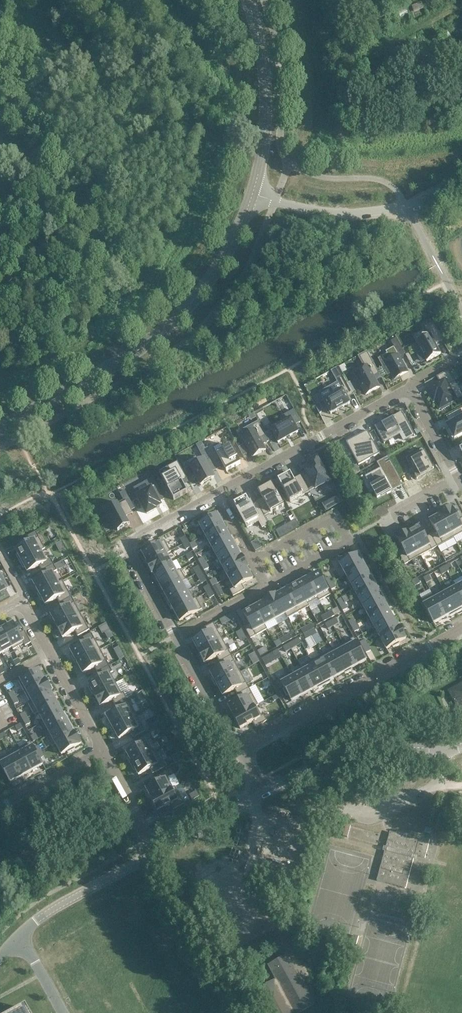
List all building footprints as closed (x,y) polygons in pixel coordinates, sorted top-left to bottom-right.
[(429,334),(416,342),(427,362),(441,354),(435,344),(442,341),(433,323),(425,327),(429,334)] [(386,354),(381,357),(385,365),(384,366),(389,375),(390,374),(394,380),(408,372),(399,357),(404,354),(396,338),(391,341),(394,347),(385,352),(386,354)] [(364,367),(354,373),(366,395),(380,387),(374,377),(379,374),(367,351),(358,356),(364,367)] [(439,382),(426,389),(431,398),(433,397),(439,409),(441,409),(442,410),(449,407),(448,405),(457,400),(449,386),(454,383),(448,371),(437,377),(439,382)] [(342,390),(323,401),(326,405),(324,406),(328,413),(329,412),(330,414),(337,410),(343,407),(350,403),(347,398),(354,394),(343,375),(336,379),(342,390)] [(313,397),(311,398),(319,414),(320,413),(321,412),(322,411),(322,410),(322,409),(322,408),(321,407),(319,403),(317,404),(313,397)] [(447,424),(449,428),(447,429),(451,436),(453,435),(453,436),(461,431),(461,408),(456,412),(459,417),(447,424)] [(290,419),(271,430),(278,443),(298,432),(294,425),(300,422),(293,410),(287,414),(290,419)] [(377,429),(376,429),(384,444),(385,443),(384,442),(400,433),(404,440),(413,435),(414,436),(415,436),(402,412),(401,412),(401,413),(381,424),(383,427),(377,430),(377,429)] [(255,430),(242,438),(253,457),(266,450),(255,430)] [(367,431),(346,442),(358,465),(379,454),(367,431)] [(269,432),(265,434),(270,441),(273,439),(269,432)] [(231,446),(217,454),(226,471),(240,464),(231,446)] [(422,449),(405,458),(416,477),(417,477),(416,476),(431,468),(432,468),(422,449)] [(376,484),(371,487),(378,499),(387,494),(391,492),(388,487),(391,485),(392,486),(400,482),(401,481),(388,456),(376,463),(380,470),(371,475),(376,484)] [(307,474),(301,477),(309,491),(315,488),(315,489),(329,481),(316,458),(308,463),(310,467),(305,469),(307,474)] [(204,459),(191,467),(201,485),(214,478),(211,473),(216,470),(210,459),(205,462),(204,459)] [(172,473),(162,479),(166,487),(164,488),(168,495),(170,494),(173,500),(187,492),(182,482),(187,479),(177,461),(169,466),(172,473)] [(290,473),(278,480),(290,502),(309,492),(300,475),(300,476),(301,478),(294,481),(290,473)] [(150,489),(137,496),(147,514),(156,509),(155,508),(160,505),(158,502),(164,499),(153,478),(146,482),(150,489)] [(257,501),(256,502),(264,516),(284,506),(271,483),(258,490),(262,498),(260,500),(262,503),(259,505),(257,501)] [(337,495),(330,499),(335,508),(342,504),(337,495)] [(246,497),(234,504),(247,528),(258,521),(262,528),(268,524),(260,508),(254,511),(246,497)] [(118,503),(106,510),(117,531),(130,524),(126,517),(133,513),(126,501),(119,505),(118,503)] [(440,514),(441,515),(451,534),(461,528),(461,529),(461,518),(458,520),(451,508),(440,514)] [(217,515),(199,525),(205,536),(223,526),(217,515)] [(441,515),(430,521),(436,532),(431,535),(437,547),(443,544),(441,539),(451,534),(441,515)] [(223,526),(205,536),(211,546),(229,536),(223,526)] [(419,526),(408,532),(419,552),(429,546),(431,550),(437,547),(431,535),(426,538),(419,526)] [(283,527),(275,531),(279,538),(287,534),(283,527)] [(40,551),(35,540),(39,538),(36,532),(24,538),(27,544),(15,550),(18,555),(16,556),(20,563),(22,562),(21,561),(40,551)] [(408,532),(397,538),(403,550),(398,553),(404,565),(411,561),(408,557),(419,552),(408,532)] [(229,536),(211,546),(217,557),(237,546),(233,539),(231,540),(229,536)] [(257,539),(251,542),(256,551),(262,548),(257,539)] [(164,541),(142,553),(148,564),(166,554),(170,551),(164,541)] [(237,546),(217,557),(222,567),(241,557),(239,553),(240,552),(237,546)] [(50,559),(46,561),(40,551),(21,561),(22,562),(27,572),(39,566),(42,571),(54,565),(50,559)] [(148,564),(147,564),(152,574),(153,573),(171,563),(166,554),(148,564)] [(358,554),(340,564),(346,575),(364,565),(358,554)] [(241,557),(222,567),(228,578),(246,568),(248,567),(242,557),(241,557)] [(171,563),(153,573),(158,583),(176,573),(171,563)] [(58,583),(53,573),(57,571),(54,565),(42,571),(45,576),(33,583),(39,593),(39,594),(58,583)] [(364,565),(346,575),(351,586),(370,576),(364,565)] [(246,568),(228,578),(234,589),(252,579),(246,568)] [(176,573),(158,583),(163,592),(182,582),(186,580),(180,570),(176,573)] [(318,572),(307,578),(317,597),(328,591),(318,572)] [(370,576),(351,586),(357,596),(375,586),(370,576)] [(302,579),(295,582),(306,602),(317,597),(307,578),(303,581),(302,579)] [(182,582),(163,592),(168,601),(187,591),(182,582)] [(290,588),(286,590),(296,608),(306,602),(295,582),(289,586),(290,588)] [(68,591),(64,594),(58,583),(39,594),(39,593),(37,594),(41,601),(43,600),(45,605),(57,598),(60,604),(71,597),(68,591)] [(375,586),(357,596),(363,607),(383,596),(379,589),(378,590),(375,586)] [(445,593),(456,613),(461,610),(461,608),(461,599),(456,588),(445,593)] [(187,591),(168,601),(174,611),(194,600),(189,590),(187,591)] [(286,590),(275,596),(285,614),(296,608),(286,590)] [(445,593),(435,599),(445,617),(449,615),(450,617),(456,613),(445,593)] [(275,595),(264,600),(265,601),(275,620),(285,614),(275,596),(275,595)] [(383,596),(363,607),(369,617),(387,607),(385,603),(387,602),(383,596)] [(71,606),(75,603),(71,597),(60,604),(63,609),(51,615),(57,626),(76,616),(71,606)] [(194,600),(174,611),(179,621),(202,609),(196,599),(194,600)] [(435,599),(424,605),(434,623),(445,617),(435,599)] [(265,601),(254,607),(264,625),(275,620),(265,601)] [(254,607),(243,613),(253,632),(264,625),(254,607)] [(387,607),(369,617),(374,628),(393,618),(387,607)] [(232,613),(219,620),(222,626),(231,621),(232,624),(237,621),(232,613)] [(78,636),(89,630),(86,624),(82,626),(76,616),(57,626),(56,626),(63,638),(75,631),(78,636)] [(393,618),(374,628),(380,638),(398,628),(393,618)] [(23,642),(13,623),(2,629),(12,648),(23,642)] [(205,635),(193,641),(199,652),(218,642),(222,639),(217,629),(213,623),(202,629),(205,635)] [(398,628),(380,638),(386,649),(392,646),(393,648),(400,644),(399,642),(406,639),(400,628),(398,628)] [(2,653),(12,648),(2,629),(0,630),(0,650),(2,653)] [(94,639),(91,633),(80,640),(83,645),(71,651),(74,656),(72,657),(75,664),(77,663),(96,652),(90,642),(94,639)] [(318,633),(312,636),(317,645),(323,642),(318,633)] [(311,637),(305,640),(310,649),(316,645),(311,637)] [(199,652),(198,653),(204,664),(217,657),(220,662),(231,656),(228,650),(222,639),(218,642),(199,652)] [(354,639),(343,645),(355,666),(366,660),(354,639)] [(343,645),(333,650),(345,672),(355,666),(343,645)] [(265,647),(257,651),(260,656),(268,652),(265,647)] [(333,650),(322,656),(334,678),(345,672),(333,650)] [(109,666),(106,660),(102,662),(96,652),(77,663),(83,674),(95,667),(98,672),(109,666)] [(222,667),(211,674),(213,678),(211,679),(215,686),(217,685),(236,674),(240,672),(234,662),(231,656),(220,662),(222,667)] [(322,656),(312,662),(324,685),(331,682),(330,680),(334,678),(322,656)] [(312,662),(301,668),(303,671),(313,689),(317,687),(318,689),(324,685),(312,662)] [(114,685),(108,674),(112,672),(109,666),(98,672),(100,678),(89,684),(94,695),(95,695),(114,685)] [(23,675),(17,678),(24,692),(26,691),(45,681),(44,680),(39,670),(33,673),(32,671),(25,675),(26,677),(24,678),(23,675)] [(303,671),(292,677),(302,695),(313,689),(303,671)] [(236,674),(217,685),(223,696),(235,689),(237,695),(249,688),(246,682),(240,672),(236,674)] [(290,673),(279,679),(291,701),(302,695),(292,677),(290,673)] [(45,681),(26,691),(32,701),(50,691),(51,692),(52,691),(46,680),(44,680),(45,681)] [(448,691),(461,716),(461,683),(448,691)] [(127,699),(124,693),(119,695),(114,685),(95,695),(94,695),(100,706),(112,700),(115,705),(127,699)] [(240,700),(229,706),(235,717),(254,707),(256,706),(258,705),(252,694),(249,688),(237,695),(240,700)] [(50,691),(32,701),(38,712),(56,702),(51,692),(50,691)] [(126,707),(130,705),(127,699),(115,705),(118,710),(106,717),(112,727),(113,728),(132,717),(126,707)] [(62,712),(56,702),(38,712),(44,722),(62,712)] [(235,717),(234,718),(240,729),(252,722),(255,727),(267,721),(264,715),(261,716),(256,706),(254,707),(235,717)] [(69,722),(66,715),(64,716),(62,712),(44,722),(49,733),(69,722)] [(133,738),(145,731),(141,725),(137,728),(132,717),(113,728),(112,727),(110,728),(114,735),(116,734),(119,739),(130,732),(133,738)] [(157,718),(147,724),(150,730),(161,725),(157,718)] [(71,730),(73,729),(69,722),(49,733),(55,743),(73,734),(73,733),(71,730)] [(74,748),(81,744),(74,732),(73,733),(73,734),(55,743),(61,755),(67,751),(68,753),(75,749),(74,748)] [(146,743),(150,741),(147,735),(135,741),(138,746),(126,753),(132,763),(132,764),(151,753),(146,743)] [(22,752),(32,771),(43,765),(39,759),(37,754),(34,748),(33,746),(22,752)] [(11,758),(21,776),(32,771),(22,752),(11,758)] [(153,774),(165,767),(161,762),(157,764),(151,753),(132,764),(132,763),(130,764),(134,771),(136,770),(138,775),(150,769),(153,774)] [(0,764),(10,783),(21,776),(11,758),(0,764)] [(170,777),(166,771),(155,777),(158,783),(146,789),(152,800),(171,790),(165,779),(170,777)] [(173,810),(184,804),(181,798),(177,800),(171,790),(152,800),(151,800),(157,811),(170,805),(173,810)] [(196,791),(189,795),(192,801),(199,797),(196,791)] [(385,851),(383,858),(377,881),(405,889),(413,859),(412,859),(413,855),(425,858),(429,842),(430,840),(397,831),(396,834),(390,832),(386,848),(388,848),(387,852),(385,851)] [(287,955),(268,965),(276,981),(258,991),(270,1012),(299,1012),(314,1005),(287,955)]
